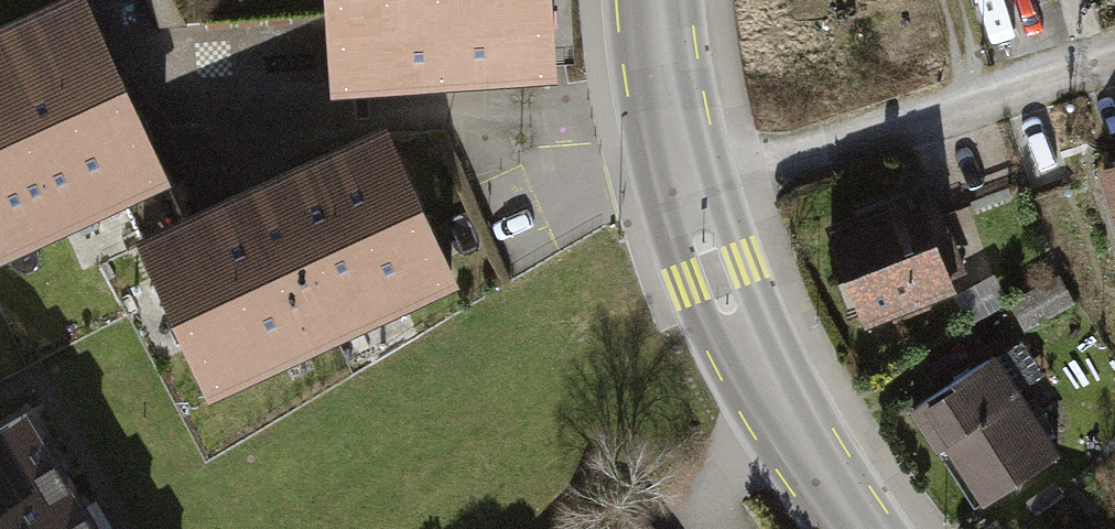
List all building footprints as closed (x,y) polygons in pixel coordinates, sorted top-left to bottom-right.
[(557,0),(325,0),(331,85),(562,69),(557,0)] [(74,17),(0,51),(0,279),(161,206),(74,17)] [(453,305),(381,148),(123,266),(195,424),(453,305)] [(1094,165),(1114,234),(1114,159),(1094,165)] [(957,283),(920,188),(818,228),(855,323),(957,283)] [(1056,449),(998,346),(900,401),(958,504),(1056,449)] [(29,397),(0,414),(0,528),(107,528),(29,397)] [(1080,521),(1069,528),(1086,528),(1080,521)]
